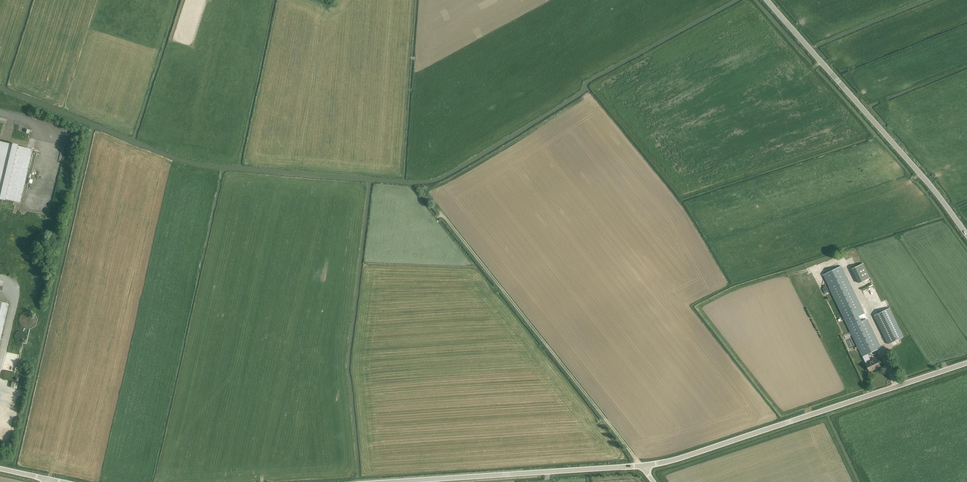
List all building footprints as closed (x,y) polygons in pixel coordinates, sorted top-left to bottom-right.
[(4,200),(5,199),(20,202),(33,149),(17,145),(17,144),(12,143),(12,144),(0,141),(0,199),(4,200)] [(854,251),(853,251),(852,251),(850,252),(849,252),(848,253),(847,254),(847,255),(846,256),(846,257),(846,258),(846,259),(846,261),(847,262),(847,263),(848,264),(849,264),(850,265),(852,265),(853,265),(854,265),(855,265),(856,264),(857,264),(858,263),(859,262),(859,261),(860,259),(860,258),(860,257),(859,256),(859,255),(858,254),(857,253),(856,252),(855,252),(854,251)] [(863,263),(852,268),(859,283),(871,278),(863,263)] [(856,349),(858,348),(862,357),(863,356),(866,363),(870,371),(881,366),(877,358),(871,361),(868,354),(881,347),(862,307),(848,277),(847,277),(841,265),(823,275),(829,287),(850,332),(857,346),(855,347),(856,349)] [(9,303),(0,301),(0,341),(9,303)] [(890,308),(874,315),(888,344),(904,336),(890,308)] [(26,338),(26,337),(26,335),(25,334),(24,333),(23,332),(22,332),(21,331),(19,331),(18,331),(17,332),(16,332),(15,333),(13,335),(13,336),(13,337),(13,339),(13,340),(14,341),(14,342),(15,343),(16,344),(17,344),(19,345),(20,345),(22,344),(23,343),(24,343),(25,342),(26,340),(26,339),(26,338)]
